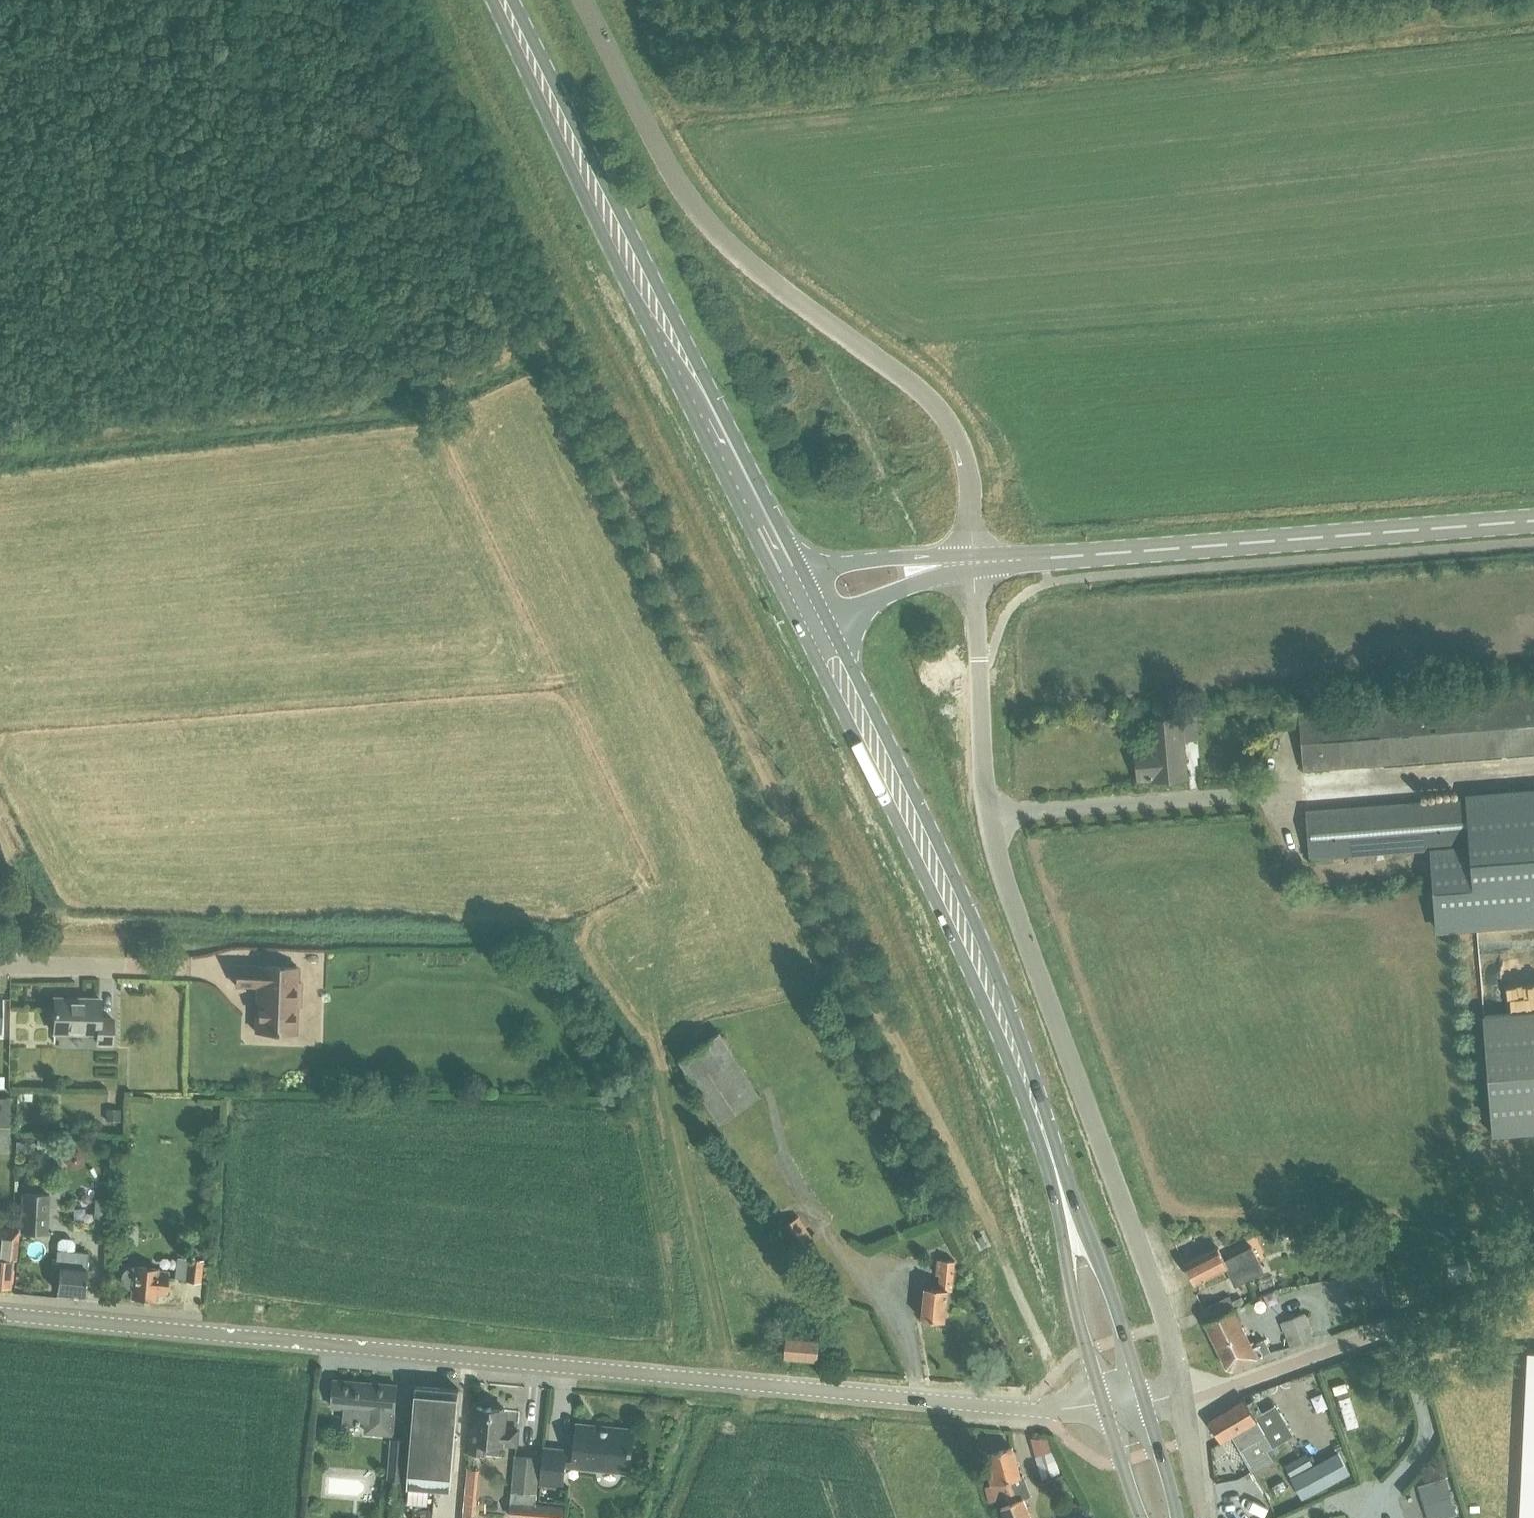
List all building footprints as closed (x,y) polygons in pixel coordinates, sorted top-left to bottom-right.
[(1299,711),(1304,769),(1533,750),(1533,692),(1299,711)] [(1154,777),(1185,776),(1181,717),(1146,719),(1147,749),(1135,750),(1137,777),(1154,776),(1154,777)] [(1463,795),(1306,808),(1310,855),(1431,847),(1434,891),(1437,929),(1476,926),(1533,921),(1533,790),(1463,795)] [(298,967),(237,964),(236,985),(260,986),(260,995),(257,995),(256,1031),(296,1033),(297,1005),(301,1005),(301,981),(298,981),(298,967)] [(114,1043),(114,1017),(101,1017),(102,997),(83,997),(83,1002),(57,1002),(56,1033),(101,1033),(101,1042),(114,1043)] [(1484,1015),(1494,1135),(1533,1132),(1533,1011),(1484,1015)] [(722,1122),(762,1095),(722,1034),(682,1061),(722,1122)] [(18,1086),(18,1099),(32,1099),(32,1087),(18,1086)] [(11,1096),(0,1096),(0,1149),(9,1149),(11,1096)] [(106,1108),(106,1120),(120,1120),(120,1108),(106,1108)] [(38,1139),(37,1146),(54,1148),(55,1140),(38,1139)] [(17,1140),(17,1151),(34,1152),(35,1141),(17,1140)] [(67,1162),(71,1167),(77,1168),(82,1164),(83,1157),(79,1152),(73,1151),(68,1155),(67,1162)] [(22,1192),(19,1228),(19,1231),(48,1232),(50,1194),(22,1192)] [(95,1199),(93,1222),(108,1222),(109,1199),(95,1199)] [(796,1250),(813,1238),(800,1217),(782,1229),(796,1250)] [(10,1285),(13,1259),(16,1259),(19,1231),(19,1228),(0,1227),(0,1284),(10,1285)] [(59,1240),(56,1266),(55,1279),(59,1279),(58,1290),(85,1293),(89,1252),(75,1251),(77,1242),(73,1238),(63,1237),(59,1240)] [(1236,1285),(1264,1271),(1252,1246),(1225,1260),(1218,1248),(1186,1264),(1196,1284),(1227,1268),(1236,1285)] [(189,1259),(187,1280),(200,1281),(203,1260),(189,1259)] [(954,1291),(956,1260),(938,1259),(937,1273),(941,1274),(940,1287),(926,1286),(924,1320),(947,1322),(950,1291),(954,1291)] [(121,1276),(121,1277),(121,1278),(121,1279),(121,1280),(122,1281),(122,1282),(122,1283),(123,1284),(124,1285),(125,1286),(126,1287),(127,1287),(128,1288),(129,1288),(130,1288),(131,1288),(132,1289),(132,1298),(155,1300),(156,1293),(167,1294),(169,1272),(158,1271),(158,1268),(134,1266),(132,1266),(131,1266),(130,1266),(129,1266),(128,1266),(127,1267),(126,1268),(125,1268),(124,1269),(123,1270),(123,1271),(122,1272),(121,1273),(121,1274),(121,1275),(121,1276)] [(1236,1307),(1233,1301),(1230,1296),(1202,1309),(1203,1310),(1208,1320),(1234,1308),(1236,1307)] [(1241,1297),(1233,1301),(1236,1307),(1245,1303),(1241,1297)] [(1234,1308),(1208,1320),(1208,1321),(1232,1369),(1271,1351),(1265,1339),(1260,1341),(1261,1343),(1252,1347),(1234,1308)] [(1306,1313),(1281,1323),(1290,1347),(1315,1338),(1306,1313)] [(819,1358),(821,1341),(791,1339),(789,1355),(819,1358)] [(1528,1352),(1520,1517),(1533,1517),(1533,1352),(1528,1352)] [(1351,1427),(1364,1423),(1350,1379),(1337,1383),(1351,1427)] [(393,1435),(398,1385),(336,1380),(333,1407),(346,1408),(345,1422),(357,1424),(358,1420),(368,1421),(367,1433),(393,1435)] [(434,1514),(436,1489),(451,1490),(460,1390),(418,1387),(407,1512),(415,1513),(414,1517),(434,1517),(434,1514)] [(1243,1400),(1209,1421),(1221,1442),(1232,1435),(1252,1470),(1273,1459),(1268,1450),(1292,1437),(1275,1406),(1264,1412),(1256,1417),(1247,1403),(1245,1399),(1243,1400)] [(473,1430),(471,1453),(484,1454),(485,1443),(504,1444),(518,1445),(519,1430),(505,1429),(507,1410),(479,1407),(477,1431),(473,1430)] [(633,1465),(636,1430),(615,1428),(615,1430),(597,1429),(597,1427),(578,1425),(576,1452),(572,1451),(571,1463),(581,1464),(583,1468),(598,1469),(605,1463),(633,1465)] [(409,1439),(392,1438),(388,1478),(384,1477),(382,1504),(403,1506),(406,1480),(409,1439)] [(988,1466),(993,1485),(1001,1483),(1010,1505),(1003,1507),(1007,1517),(1031,1517),(1024,1499),(1033,1496),(1025,1477),(1022,1477),(1013,1447),(991,1454),(994,1465),(988,1466)] [(542,1485),(564,1487),(567,1451),(546,1449),(542,1485)] [(1337,1450),(1314,1464),(1307,1453),(1286,1465),(1305,1498),(1350,1471),(1337,1450)] [(517,1456),(512,1517),(521,1517),(564,1517),(565,1506),(537,1504),(538,1494),(541,1458),(517,1456)] [(464,1517),(477,1517),(481,1470),(468,1468),(464,1517)] [(1427,1517),(1458,1517),(1447,1481),(1418,1488),(1427,1517)] [(1253,1517),(1260,1517),(1278,1511),(1275,1501),(1250,1510),(1253,1517)]
